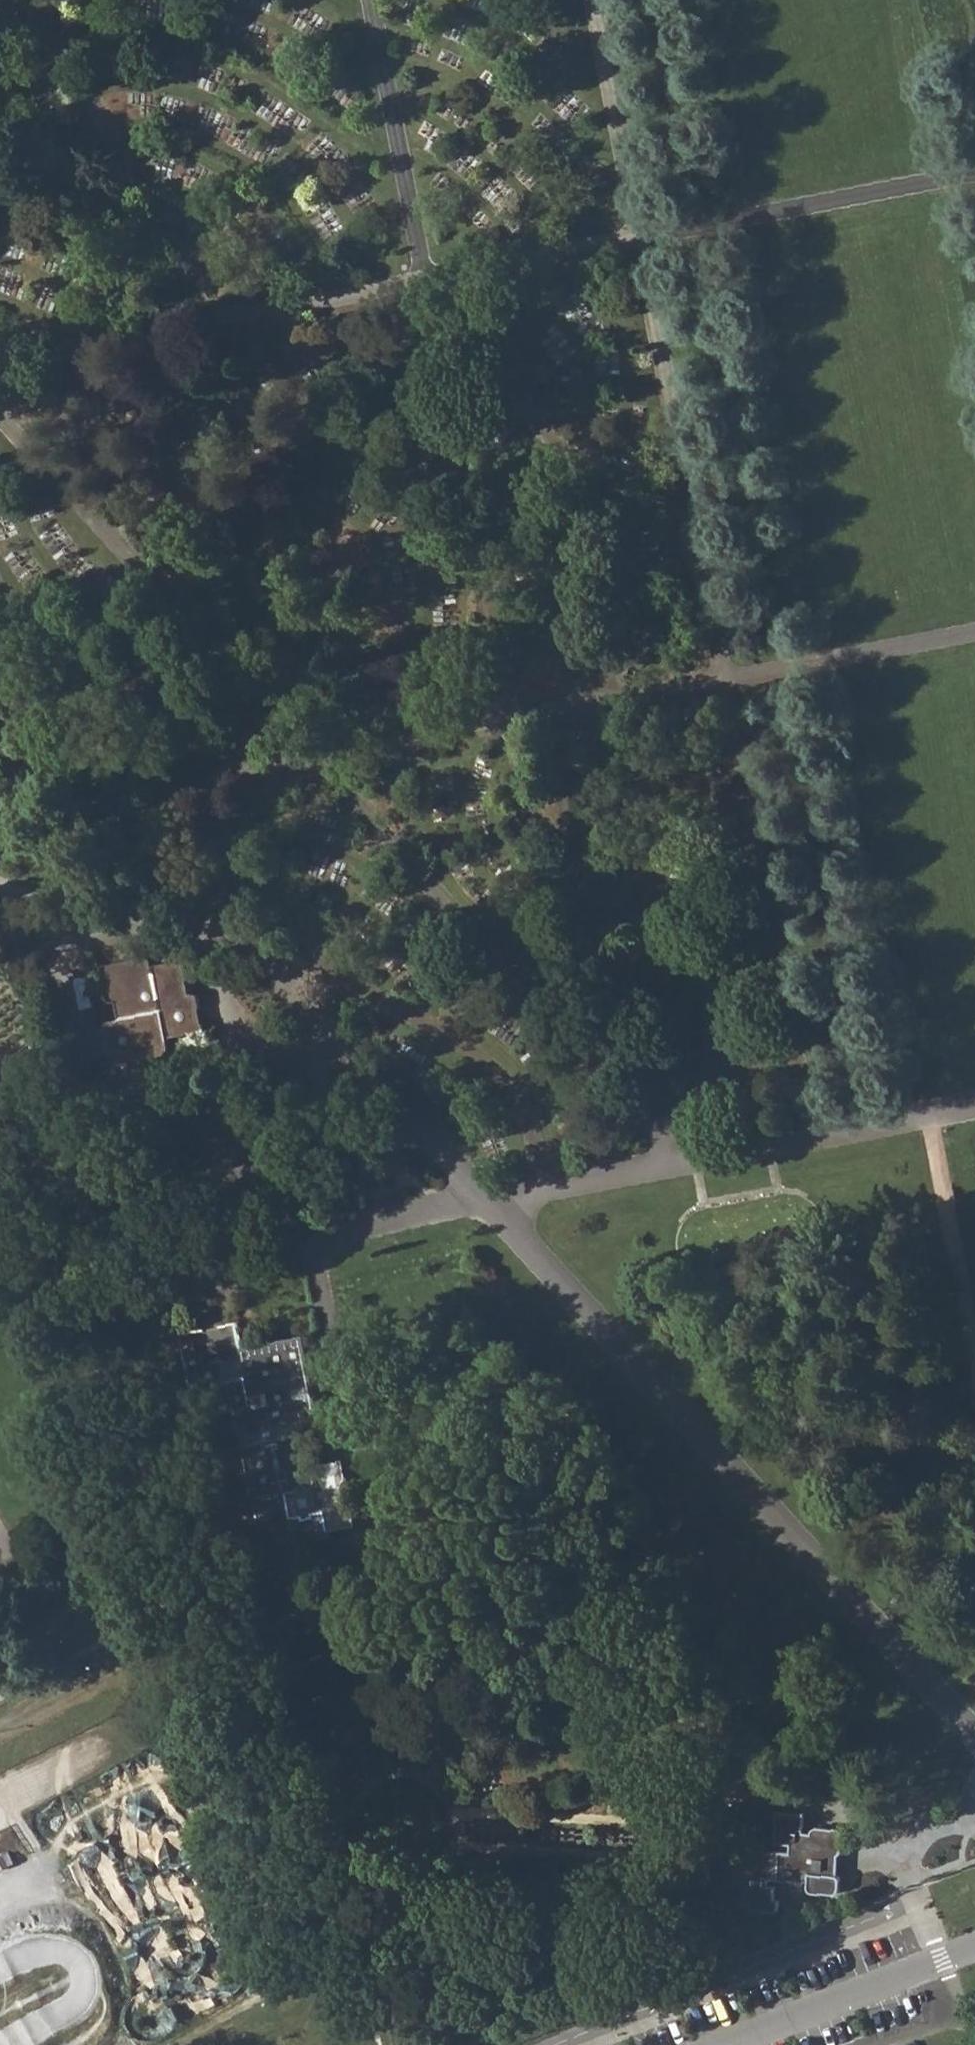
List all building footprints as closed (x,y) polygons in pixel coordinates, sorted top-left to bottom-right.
[(112,1054),(119,1059),(124,1059),(162,1049),(167,1046),(169,1040),(167,1032),(201,1023),(205,1020),(199,995),(194,991),(186,992),(182,978),(185,971),(181,958),(178,954),(150,962),(147,951),(140,948),(99,959),(96,963),(102,992),(104,995),(113,997),(118,1018),(108,1022),(107,1028),(112,1054)] [(314,1510),(280,1517),(275,1494),(310,1486),(295,1408),(310,1405),(289,1304),(229,1318),(241,1380),(216,1386),(225,1427),(227,1427),(250,1552),(319,1539),(314,1510)] [(275,1494),(280,1517),(314,1510),(310,1486),(275,1494)] [(749,1909),(779,1910),(779,1896),(776,1896),(777,1882),(770,1881),(770,1874),(809,1876),(811,1891),(841,1891),(843,1875),(839,1873),(839,1850),(843,1850),(843,1830),(839,1827),(814,1825),(811,1829),(811,1832),(804,1832),(804,1812),(777,1812),(777,1841),(788,1842),(788,1849),(726,1846),(725,1867),(716,1866),(715,1898),(749,1899),(749,1909)]
